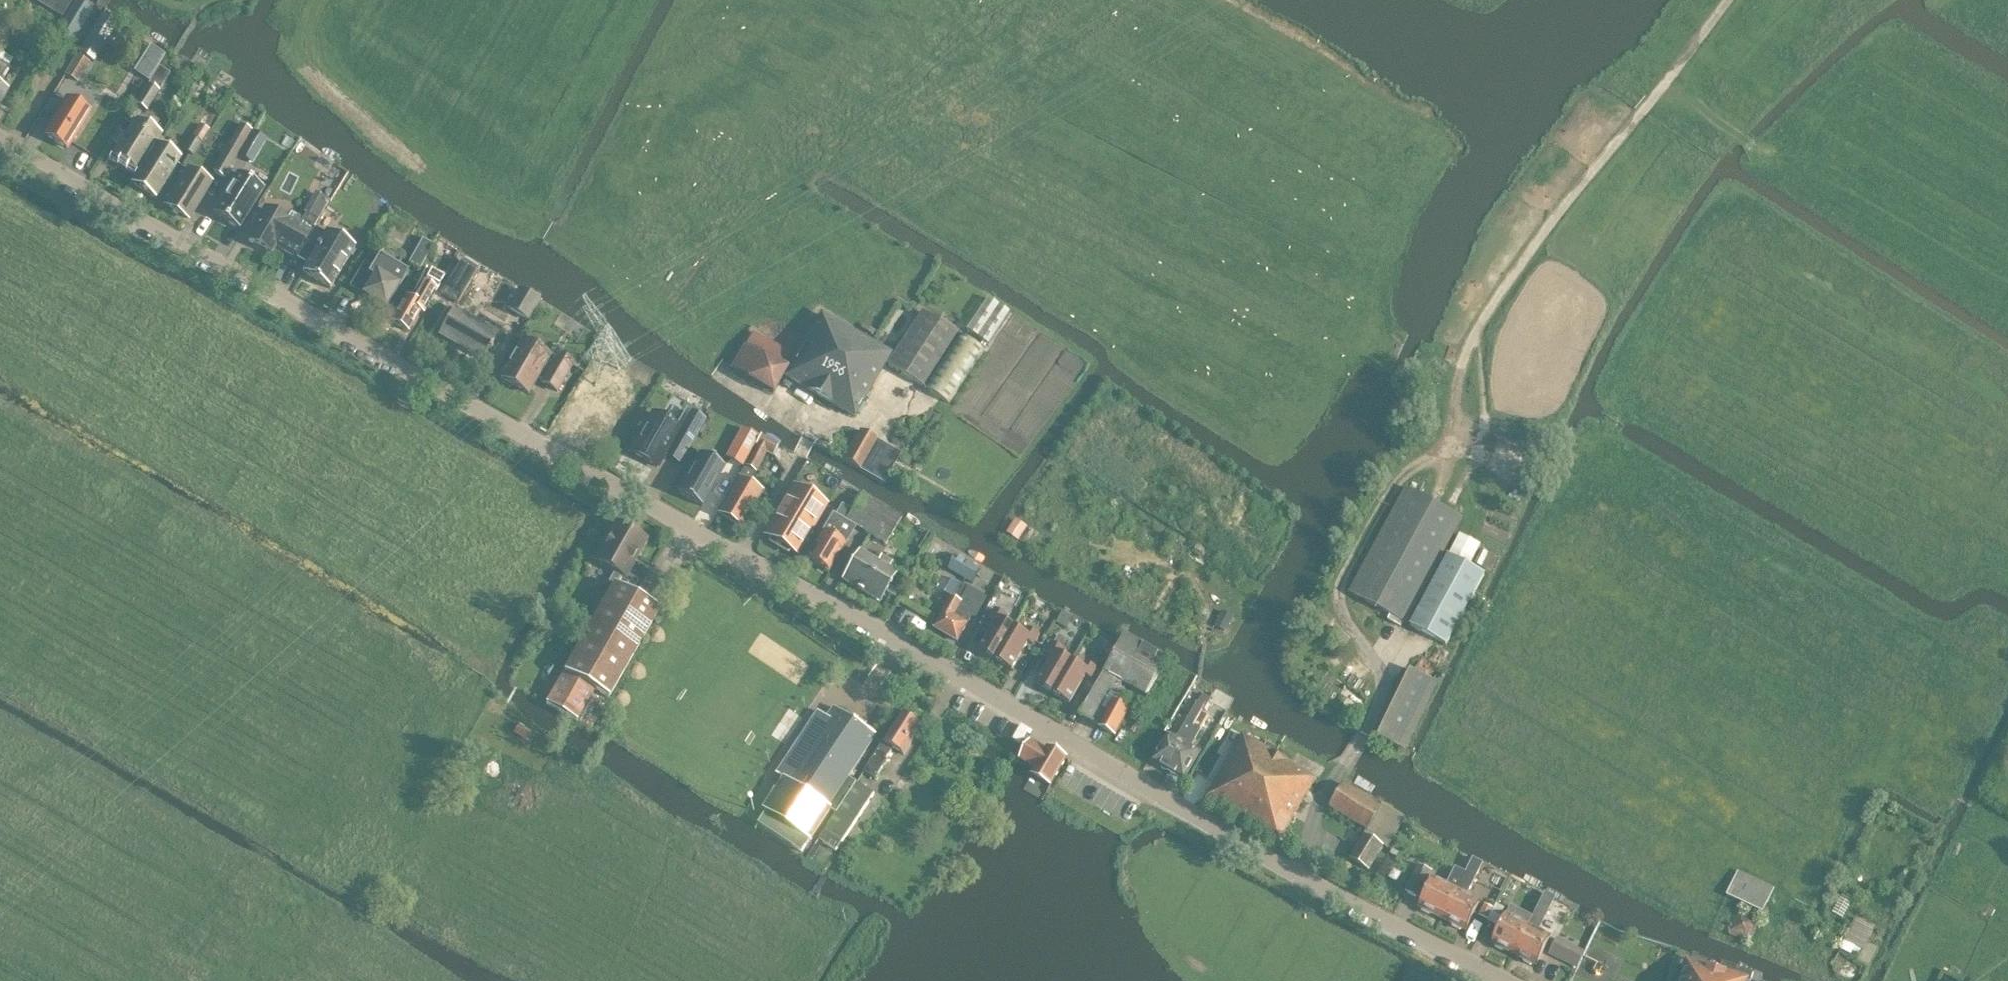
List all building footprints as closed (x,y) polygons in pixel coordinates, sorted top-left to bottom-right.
[(62,16),(72,0),(38,0),(37,1),(62,16)] [(52,38),(68,48),(91,10),(75,0),(52,38)] [(105,15),(79,56),(77,55),(65,73),(77,80),(88,62),(98,45),(100,47),(116,22),(105,15)] [(12,27),(0,19),(0,46),(12,27)] [(173,71),(160,64),(167,51),(143,37),(127,66),(164,87),(173,71)] [(12,58),(0,51),(0,78),(12,58)] [(136,103),(146,110),(159,89),(149,83),(136,103)] [(71,93),(68,98),(45,134),(66,147),(92,106),(71,93)] [(113,155),(138,171),(157,141),(156,141),(161,133),(136,118),(113,155)] [(241,123),(226,147),(212,170),(222,177),(251,130),(241,123)] [(252,130),(238,154),(252,162),(266,138),(252,130)] [(183,149),(192,155),(200,142),(191,136),(183,149)] [(157,141),(138,171),(131,182),(155,197),(180,156),(157,141)] [(166,203),(189,217),(211,182),(187,167),(166,203)] [(238,171),(213,212),(238,228),(263,187),(238,171)] [(286,219),(266,208),(248,239),(253,242),(255,245),(261,248),(264,248),(269,251),(274,242),(285,248),(284,250),(296,257),(328,199),(317,192),(302,218),(290,211),(286,219)] [(296,257),(307,263),(302,271),(330,287),(354,246),(326,230),(325,232),(315,226),(296,257)] [(408,262),(412,264),(419,268),(433,244),(422,238),(408,262)] [(382,249),(371,267),(364,263),(349,287),(385,308),(407,272),(398,266),(402,259),(400,256),(397,252),(391,249),(386,249),(382,249)] [(424,314),(442,324),(462,289),(462,290),(479,261),(460,250),(443,280),(424,314)] [(431,267),(426,277),(413,298),(405,294),(390,320),(408,330),(423,304),(426,306),(444,274),(431,267)] [(1009,311),(987,297),(966,330),(988,344),(1009,311)] [(439,334),(483,358),(488,349),(490,350),(492,346),(490,345),(498,332),(454,307),(439,334)] [(889,362),(922,385),(958,331),(924,309),(889,362)] [(784,376),(854,416),(890,353),(821,313),(784,376)] [(795,355),(753,331),(731,370),(773,394),(795,355)] [(923,385),(949,402),(984,349),(959,332),(923,385)] [(500,377),(528,393),(537,377),(542,380),(541,381),(557,390),(573,363),(557,354),(555,358),(522,339),(500,377)] [(573,403),(589,412),(573,439),(589,448),(605,420),(607,422),(616,406),(609,402),(624,376),(613,370),(599,394),(583,385),(573,403)] [(631,451),(657,466),(664,455),(674,461),(689,435),(678,429),(679,427),(653,412),(631,451)] [(691,435),(702,441),(714,421),(703,414),(691,435)] [(735,439),(725,457),(741,466),(758,436),(741,427),(741,428),(746,431),(740,442),(735,439)] [(892,453),(885,449),(887,444),(860,429),(843,459),(859,468),(870,474),(878,461),(885,465),(892,453)] [(747,461),(741,472),(740,475),(739,475),(717,512),(741,525),(762,488),(750,481),(766,451),(773,454),(778,444),(761,434),(747,461)] [(699,451),(676,490),(701,505),(724,465),(699,451)] [(763,532),(798,553),(827,503),(793,482),(763,532)] [(1349,592),(1401,619),(1405,622),(1462,516),(1406,486),(1349,592)] [(836,513),(846,519),(861,493),(852,487),(836,513)] [(861,493),(846,519),(886,543),(901,517),(861,493)] [(599,554),(596,559),(614,569),(606,583),(612,587),(614,584),(618,586),(625,574),(646,538),(617,521),(599,553),(599,554)] [(1027,528),(1018,522),(1011,534),(1019,540),(1027,528)] [(806,557),(828,570),(846,539),(825,526),(806,557)] [(841,578),(879,601),(896,572),(888,567),(891,561),(880,554),(877,560),(859,549),(841,578)] [(956,553),(947,569),(968,581),(972,584),(973,582),(977,575),(981,568),(980,567),(957,554),(956,553)] [(1410,625),(1446,644),(1484,573),(1448,554),(1410,625)] [(618,586),(614,584),(612,587),(546,702),(576,719),(593,688),(608,697),(658,609),(629,592),(636,581),(625,574),(618,586)] [(934,626),(957,640),(975,610),(978,612),(987,597),(970,587),(962,601),(952,595),(934,626)] [(979,649),(995,658),(1014,626),(1004,619),(1007,614),(996,608),(990,618),(995,621),(979,649)] [(1063,611),(1057,621),(1066,626),(1072,616),(1063,611)] [(1014,626),(995,658),(1012,668),(1028,640),(1033,643),(1039,633),(1028,627),(1025,632),(1014,626)] [(1100,720),(1097,725),(1115,734),(1129,708),(1125,705),(1129,698),(1126,696),(1129,691),(1119,686),(1122,680),(1145,693),(1165,655),(1123,632),(1078,714),(1080,715),(1082,711),(1100,720)] [(1036,682),(1053,692),(1072,659),(1061,653),(1064,648),(1053,641),(1047,651),(1053,655),(1036,682)] [(1072,659),(1053,692),(1069,702),(1086,674),(1091,677),(1097,667),(1086,661),(1083,666),(1072,659)] [(1376,735),(1404,748),(1437,681),(1409,667),(1376,735)] [(1202,692),(1197,700),(1204,704),(1209,695),(1202,692)] [(1168,768),(1201,709),(1204,704),(1197,700),(1176,737),(1168,733),(1153,759),(1161,764),(1162,766),(1165,768),(1167,767),(1168,768)] [(802,851),(831,808),(837,812),(857,781),(848,776),(876,734),(834,706),(827,716),(818,710),(777,773),(784,777),(763,808),(766,809),(758,822),(802,851)] [(1201,709),(1168,768),(1170,769),(1170,771),(1173,773),(1175,772),(1183,777),(1199,750),(1191,746),(1209,714),(1201,709)] [(883,739),(863,769),(875,778),(888,760),(885,758),(893,747),(903,754),(922,725),(902,712),(884,740),(883,739)] [(1243,734),(1231,753),(1206,795),(1279,839),(1316,777),(1243,734)] [(1031,764),(1035,767),(1031,774),(1050,785),(1067,756),(1048,745),(1046,749),(1030,739),(1019,757),(1031,764)] [(824,842),(836,849),(873,792),(857,781),(837,812),(819,839),(824,842)] [(1329,805),(1366,829),(1363,833),(1364,833),(1349,857),(1369,870),(1384,845),(1386,846),(1405,816),(1383,802),(1380,806),(1343,783),(1329,805)] [(824,842),(819,839),(809,854),(814,857),(824,842)] [(1465,871),(1442,918),(1453,923),(1453,925),(1459,928),(1462,927),(1465,929),(1479,900),(1467,894),(1483,862),(1472,857),(1465,871)] [(1405,890),(1418,896),(1431,869),(1418,863),(1405,890)] [(1432,912),(1442,918),(1465,871),(1455,866),(1446,883),(1433,877),(1419,906),(1423,908),(1423,910),(1429,913),(1432,912)] [(1389,876),(1396,880),(1400,872),(1393,868),(1389,876)] [(1726,895),(1762,912),(1773,888),(1737,871),(1726,895)] [(1528,924),(1513,953),(1524,958),(1524,960),(1530,963),(1532,962),(1536,964),(1550,935),(1537,929),(1554,897),(1544,892),(1528,924)] [(1484,902),(1479,914),(1487,918),(1493,907),(1484,902)] [(1506,913),(1492,942),(1495,944),(1496,946),(1502,949),(1503,948),(1513,953),(1528,924),(1533,915),(1511,904),(1506,913)] [(1490,913),(1486,920),(1496,924),(1499,918),(1490,913)] [(1840,946),(1841,947),(1850,952),(1851,952),(1852,949),(1855,944),(1857,945),(1862,947),(1863,948),(1864,947),(1867,940),(1874,927),(1854,917),(1848,930),(1844,937),(1840,946)] [(1556,938),(1548,952),(1577,966),(1584,952),(1556,938)] [(1745,980),(1687,961),(1681,980),(1745,980)] [(1722,961),(1719,970),(1735,975),(1738,966),(1722,961)]
